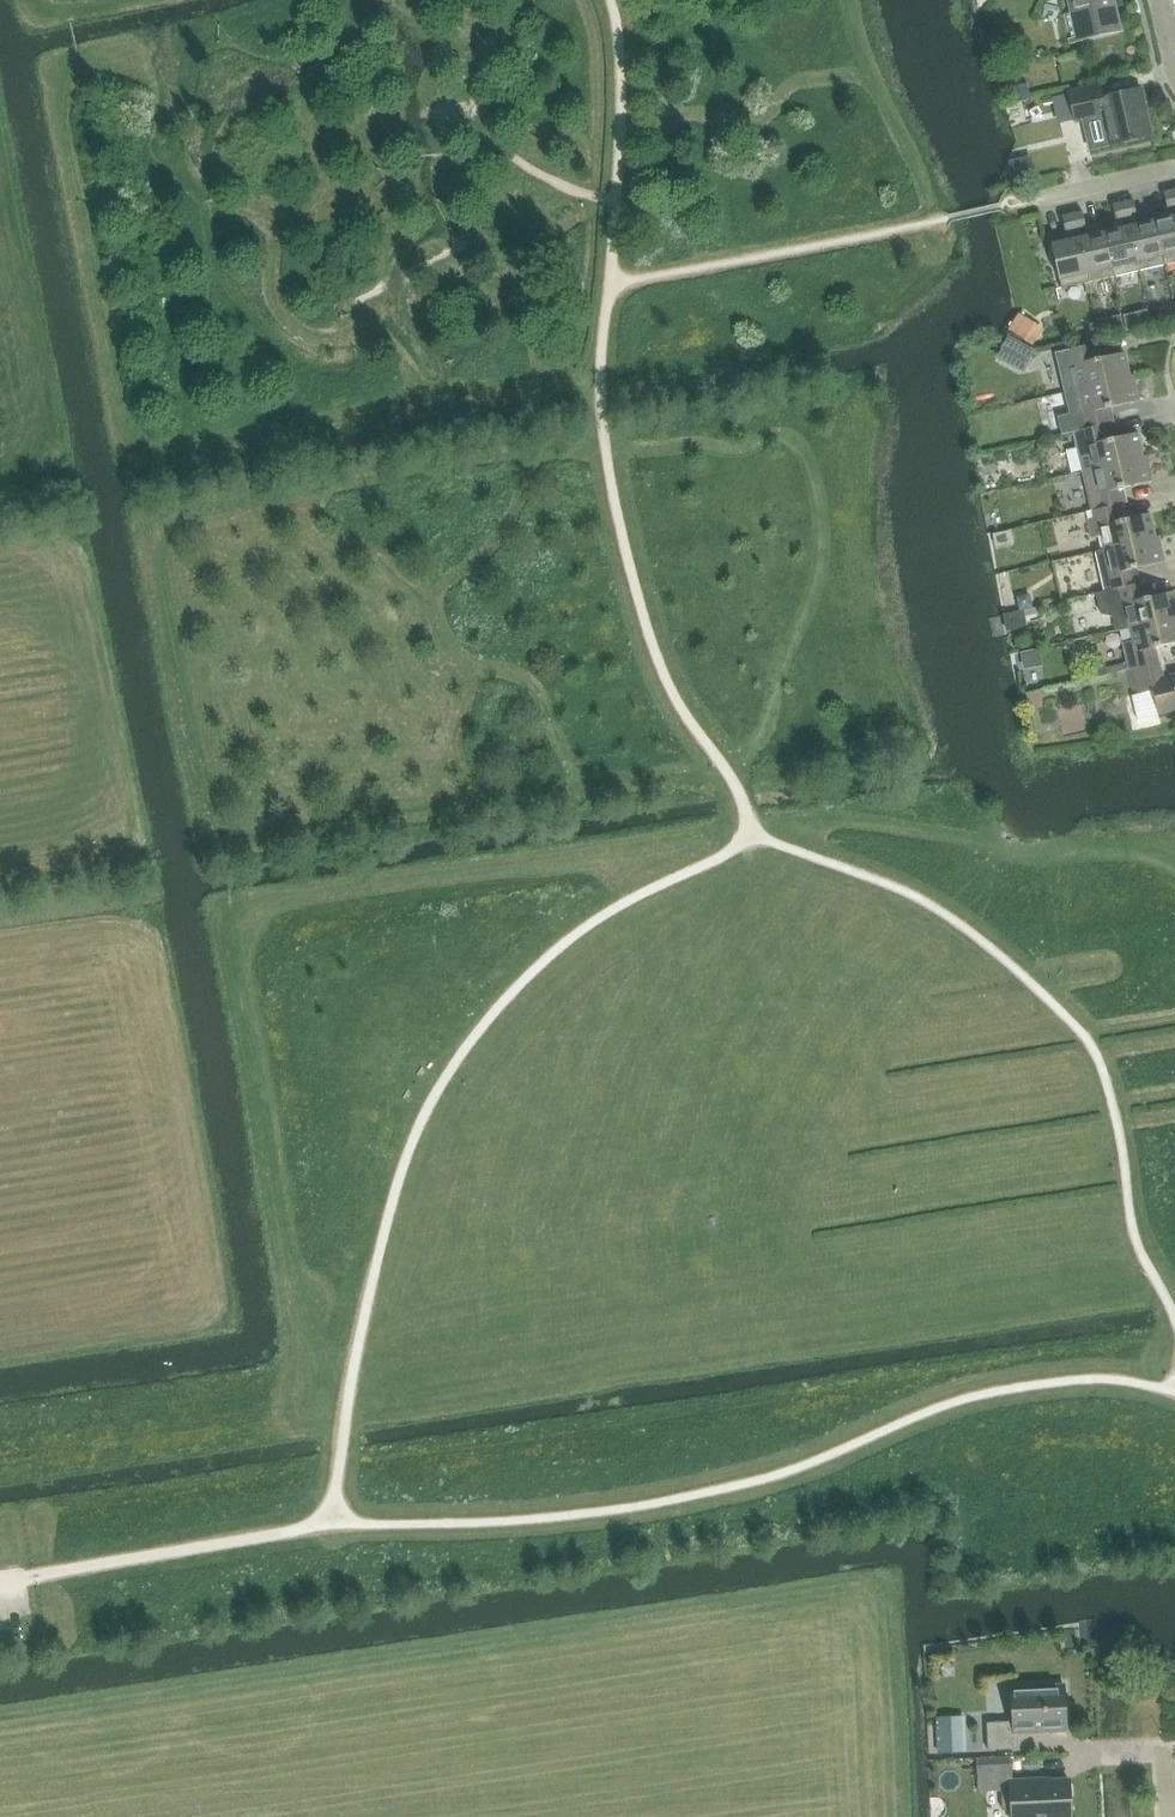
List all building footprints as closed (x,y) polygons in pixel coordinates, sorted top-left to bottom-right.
[(1073,12),(1065,14),(1071,39),(1117,28),(1111,0),(1070,0),(1073,12)] [(1100,84),(1069,91),(1077,123),(1104,117),(1110,145),(1152,135),(1141,88),(1103,97),(1100,84)] [(1174,208),(1174,191),(1165,193),(1169,210),(1174,208)] [(1165,264),(1155,219),(1139,223),(1134,200),(1123,203),(1137,261),(1139,270),(1165,264)] [(1139,270),(1137,261),(1123,203),(1114,205),(1119,228),(1103,231),(1113,277),(1139,270)] [(1113,277),(1103,231),(1087,235),(1085,228),(1083,212),(1072,214),(1088,282),(1113,277)] [(1061,288),(1088,282),(1072,214),(1062,217),(1067,240),(1051,243),(1061,288)] [(1174,262),(1174,215),(1155,219),(1165,264),(1174,262)] [(1083,391),(1132,379),(1126,355),(1096,363),(1093,346),(1064,353),(1070,379),(1079,377),(1083,391)] [(1138,403),(1132,379),(1083,391),(1082,388),(1065,393),(1070,414),(1058,417),(1062,435),(1074,433),(1075,434),(1105,427),(1112,425),(1108,410),(1138,403)] [(1024,400),(1055,392),(1052,381),(1021,390),(1024,400)] [(1084,474),(1144,459),(1138,435),(1109,442),(1105,427),(1075,434),(1084,474)] [(1094,512),(1119,506),(1124,505),(1120,490),(1149,483),(1144,459),(1084,474),(1094,512)] [(1110,551),(1158,540),(1152,515),(1123,523),(1119,506),(1094,512),(1089,513),(1096,539),(1106,536),(1110,551)] [(1158,540),(1110,551),(1099,554),(1109,593),(1138,586),(1134,571),(1164,564),(1158,540)] [(1138,586),(1109,593),(1099,595),(1104,614),(1116,617),(1119,632),(1134,629),(1174,619),(1174,593),(1147,600),(1144,585),(1138,586)] [(1134,629),(1138,643),(1126,646),(1130,661),(1109,667),(1107,660),(1090,664),(1093,678),(1131,669),(1132,671),(1163,663),(1159,649),(1174,645),(1174,619),(1134,629)] [(1045,634),(1022,640),(1030,671),(1052,665),(1045,634)] [(1163,663),(1132,671),(1138,696),(1135,697),(1140,718),(1162,713),(1163,716),(1174,713),(1174,676),(1166,678),(1163,663)] [(988,1750),(1018,1749),(1018,1732),(1067,1730),(1065,1685),(1012,1687),(1014,1721),(987,1722),(988,1750)] [(969,1702),(939,1702),(940,1738),(970,1737),(969,1702)] [(978,1792),(1002,1790),(1003,1810),(1013,1810),(1013,1816),(1071,1816),(1069,1779),(1040,1781),(1039,1779),(1013,1780),(1012,1763),(977,1765),(978,1792)]
